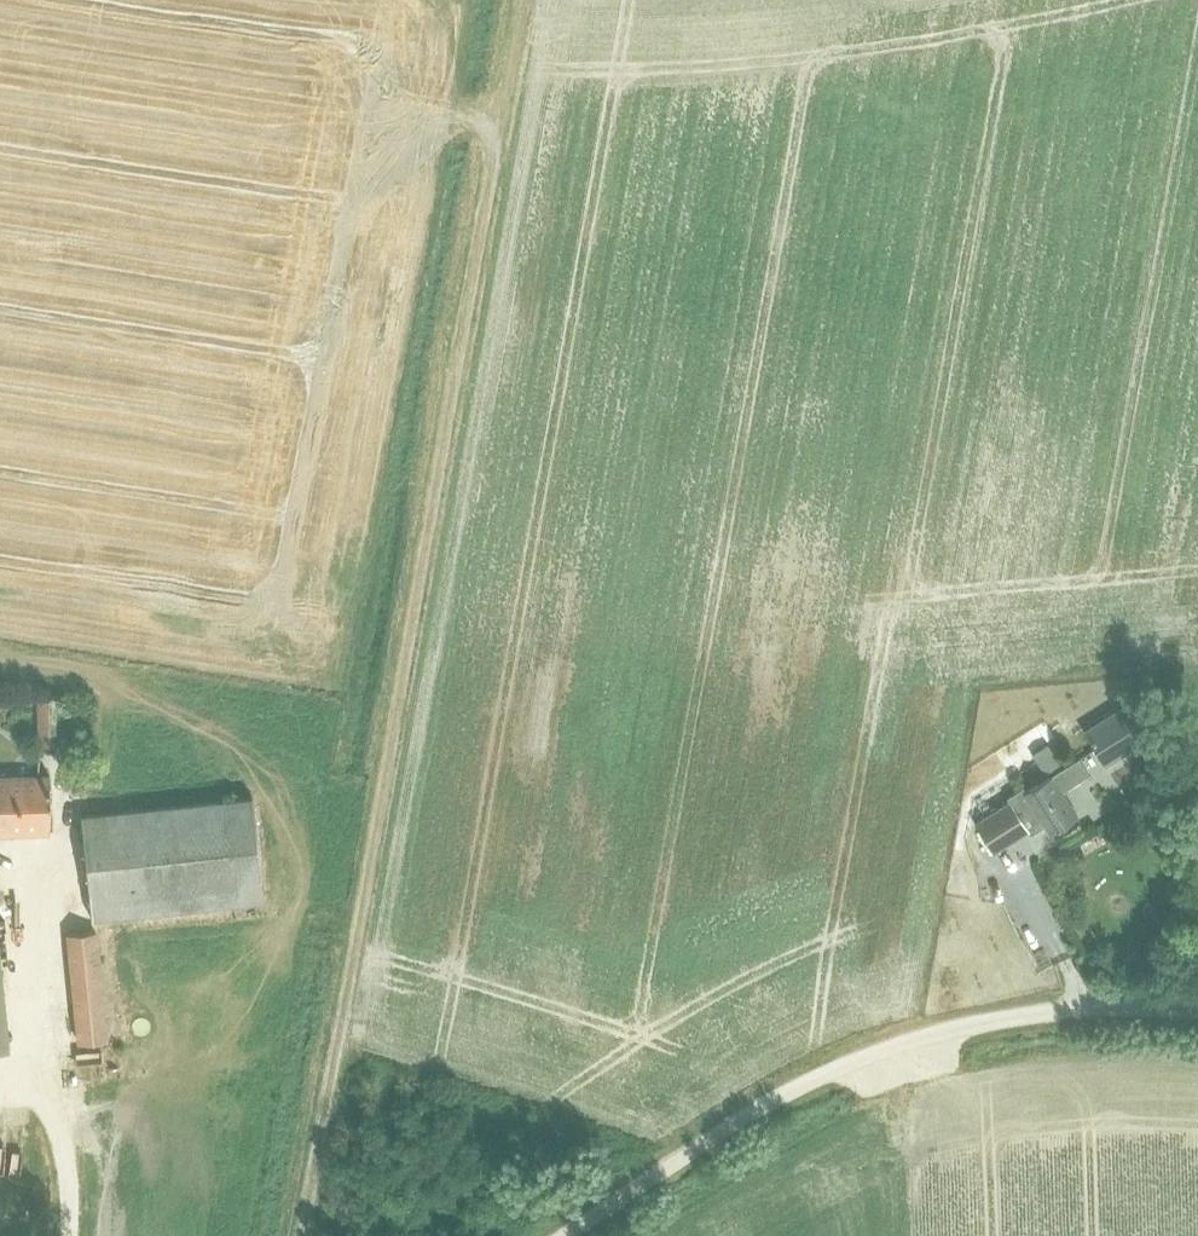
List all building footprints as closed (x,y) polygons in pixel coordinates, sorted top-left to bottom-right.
[(39,743),(61,742),(60,696),(38,697),(39,743)] [(1133,697),(1084,728),(1103,758),(1116,750),(1120,756),(1156,733),(1133,697)] [(1009,800),(973,822),(992,851),(1027,829),(1029,832),(1043,823),(1049,833),(1077,815),(1061,791),(1089,773),(1078,757),(1051,774),(1023,791),(1021,788),(1007,797),(1009,800)] [(50,831),(49,774),(0,776),(0,832),(50,831)] [(91,918),(263,899),(253,797),(80,816),(91,918)] [(78,1041),(105,1038),(95,930),(67,932),(78,1041)]
